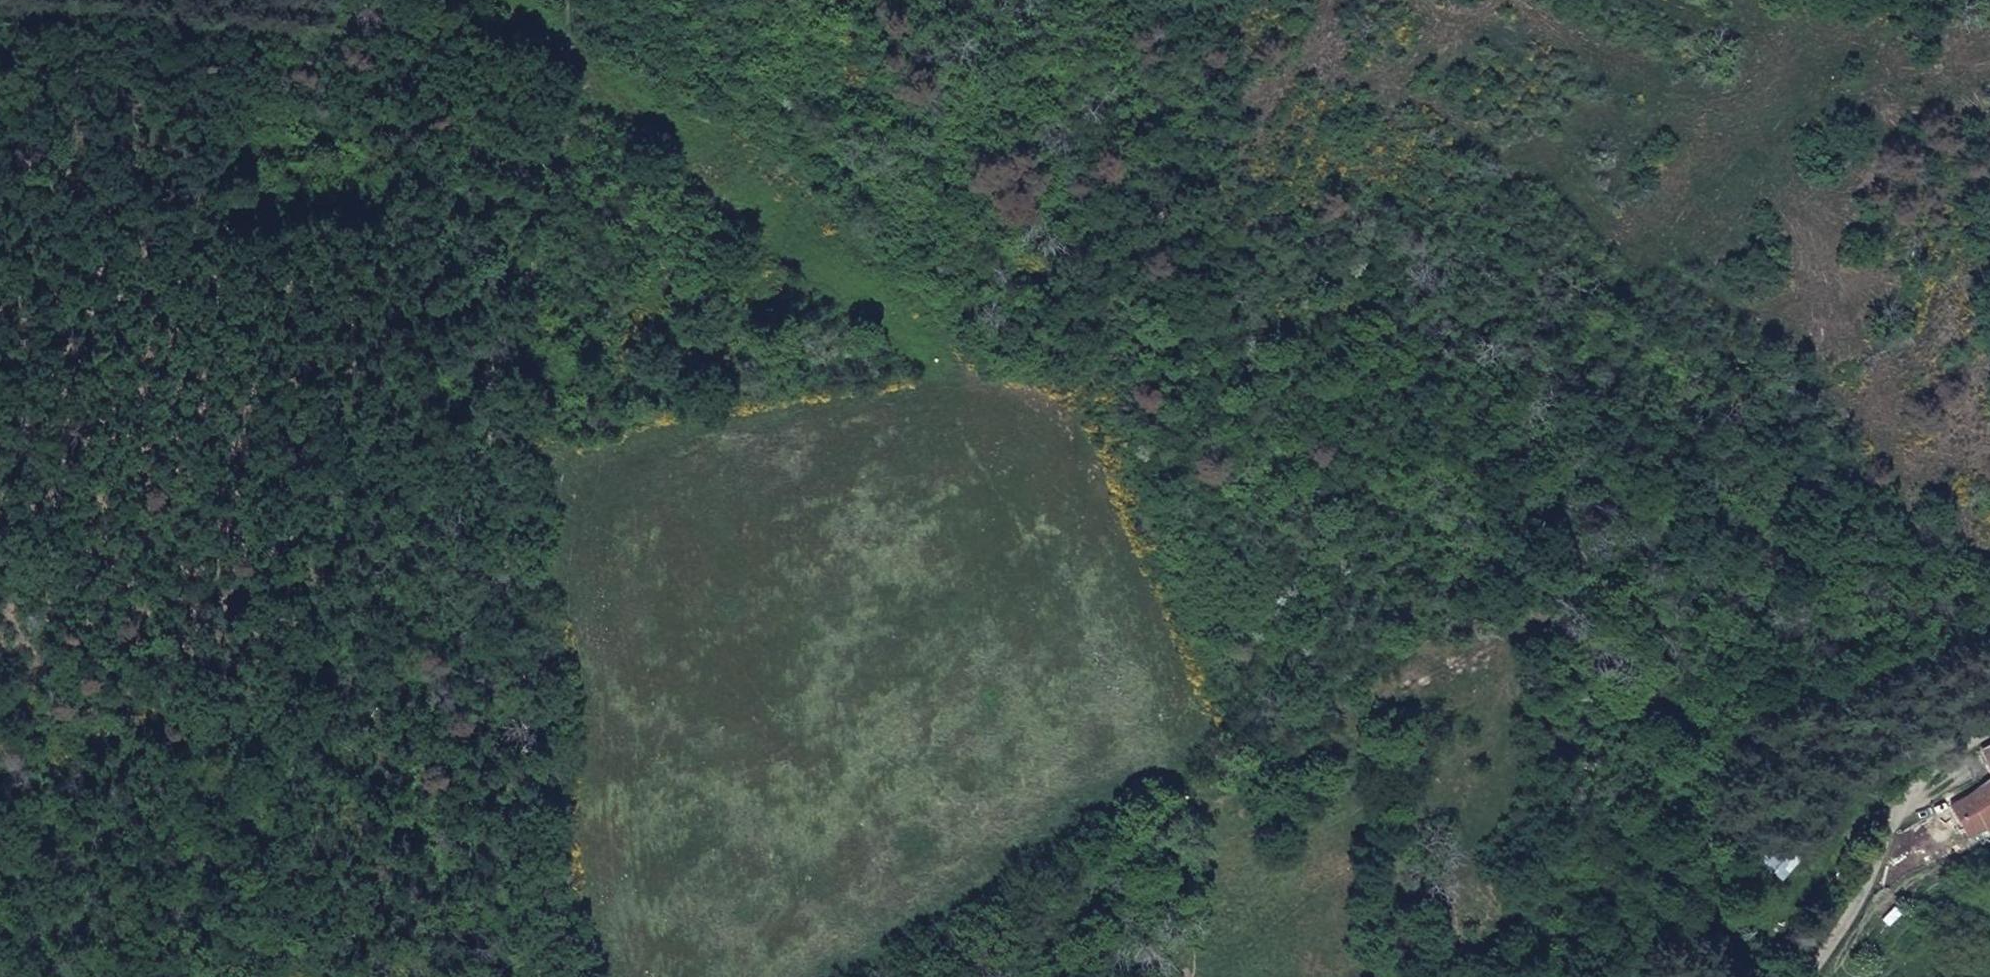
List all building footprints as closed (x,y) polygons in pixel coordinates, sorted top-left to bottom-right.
[(1981,749),(1989,770),(1989,745),(1981,749)] [(1983,783),(1950,805),(1964,835),(1982,826),(1984,829),(1989,826),(1989,778),(1983,783)]
